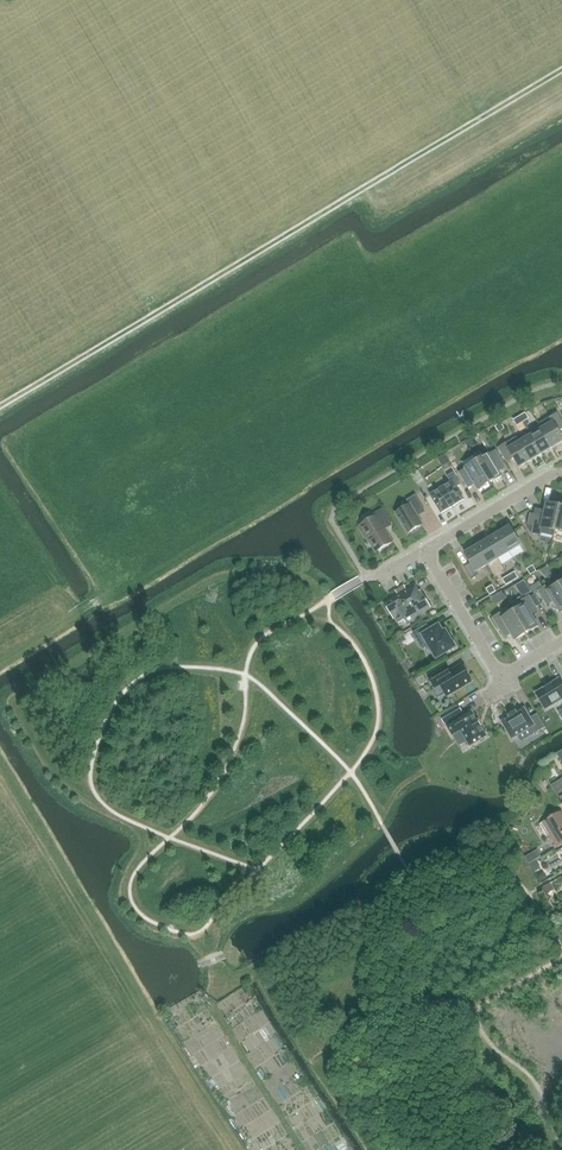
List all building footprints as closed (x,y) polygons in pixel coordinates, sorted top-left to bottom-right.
[(542,404),(536,407),(540,413),(546,410),(542,404)] [(526,413),(519,417),(523,423),(529,419),(526,413)] [(539,425),(542,430),(553,448),(561,442),(561,437),(559,431),(561,430),(561,421),(557,414),(539,425)] [(517,426),(523,423),(519,417),(513,420),(517,426)] [(505,429),(504,427),(501,423),(495,427),(499,433),(505,429)] [(553,448),(542,430),(531,436),(542,454),(553,448)] [(542,454),(531,436),(520,443),(531,461),(542,454)] [(519,468),(531,461),(520,443),(518,438),(499,449),(507,462),(514,458),(519,468)] [(496,452),(478,463),(490,483),(501,476),(494,464),(501,460),(496,452)] [(490,483),(478,463),(459,473),(465,482),(471,478),(478,490),(490,483)] [(455,505),(464,500),(464,501),(464,500),(464,499),(464,500),(457,488),(461,485),(453,473),(447,477),(451,483),(431,495),(441,513),(442,514),(442,513),(451,508),(451,509),(455,506),(455,505)] [(423,525),(418,516),(418,513),(424,510),(416,495),(407,501),(410,505),(396,513),(408,533),(423,525)] [(560,507),(547,504),(544,518),(530,515),(527,527),(531,533),(540,536),(541,533),(554,536),(555,531),(560,507)] [(385,529),(392,525),(383,510),(375,514),(376,516),(360,526),(361,528),(359,528),(365,539),(367,538),(376,553),(393,542),(385,529)] [(521,545),(510,527),(499,534),(510,552),(521,545)] [(510,552),(499,534),(488,541),(499,559),(510,552)] [(499,559),(488,541),(477,547),(487,565),(499,559)] [(487,565),(477,547),(465,554),(476,572),(487,565)] [(537,572),(533,566),(527,569),(531,575),(537,572)] [(515,572),(509,576),(512,582),(518,578),(515,572)] [(522,586),(532,582),(528,573),(518,577),(522,586)] [(506,585),(512,582),(509,576),(503,579),(506,585)] [(431,608),(424,595),(421,590),(419,591),(415,585),(406,590),(404,586),(395,591),(398,595),(384,603),(390,614),(398,610),(406,623),(431,608)] [(490,595),(496,592),(493,585),(486,589),(490,595)] [(560,585),(548,592),(545,587),(539,591),(547,605),(554,601),(561,613),(561,612),(561,589),(560,585)] [(521,598),(511,604),(516,612),(514,613),(527,633),(538,626),(531,615),(538,610),(529,596),(523,600),(521,598)] [(527,633),(514,613),(503,620),(500,615),(493,619),(505,638),(511,634),(515,640),(527,633)] [(455,647),(450,638),(447,640),(439,626),(431,631),(427,625),(413,633),(418,640),(424,636),(429,645),(427,646),(434,659),(455,647)] [(404,636),(395,641),(398,646),(402,644),(407,641),(404,636)] [(471,682),(467,674),(469,673),(464,666),(463,667),(459,661),(443,671),(442,668),(428,676),(435,688),(441,685),(447,696),(471,682)] [(559,679),(558,679),(558,680),(549,685),(546,687),(537,692),(536,693),(546,709),(561,699),(561,684),(559,680),(559,679)] [(459,705),(445,713),(450,721),(464,713),(459,705)] [(510,718),(502,722),(512,739),(530,728),(533,735),(545,727),(537,714),(530,718),(524,709),(517,714),(515,712),(509,716),(510,718)] [(486,735),(481,727),(478,721),(477,721),(472,713),(473,712),(472,712),(447,726),(453,735),(461,731),(470,746),(487,736),(486,735)] [(559,755),(551,757),(553,768),(561,766),(559,755)] [(551,785),(561,803),(561,779),(551,785)] [(540,825),(548,837),(553,834),(560,846),(561,845),(561,813),(561,812),(540,825)] [(550,884),(542,888),(546,894),(553,890),(550,884)] [(277,1037),(251,1040),(253,1054),(260,1053),(262,1064),(280,1062),(277,1037)] [(226,1094),(239,1088),(243,1097),(257,1090),(248,1070),(221,1083),(226,1094)] [(253,1128),(276,1116),(263,1091),(240,1103),(253,1128)] [(268,1149),(304,1149),(297,1135),(268,1149)]
